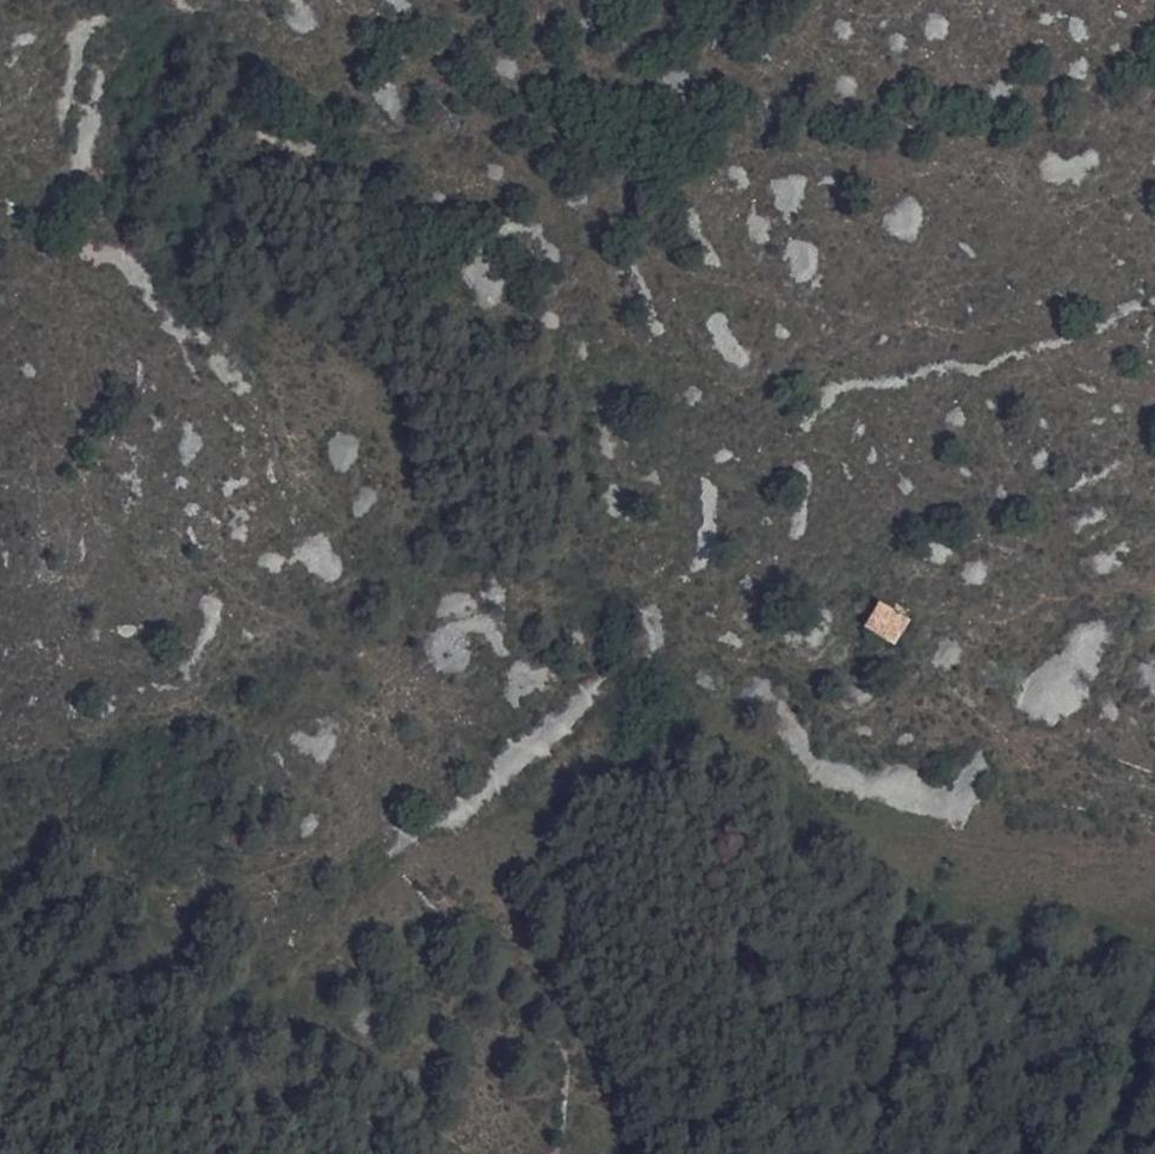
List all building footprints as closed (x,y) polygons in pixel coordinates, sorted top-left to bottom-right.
[(907,633),(883,620),(871,646),(894,659),(907,633)]
